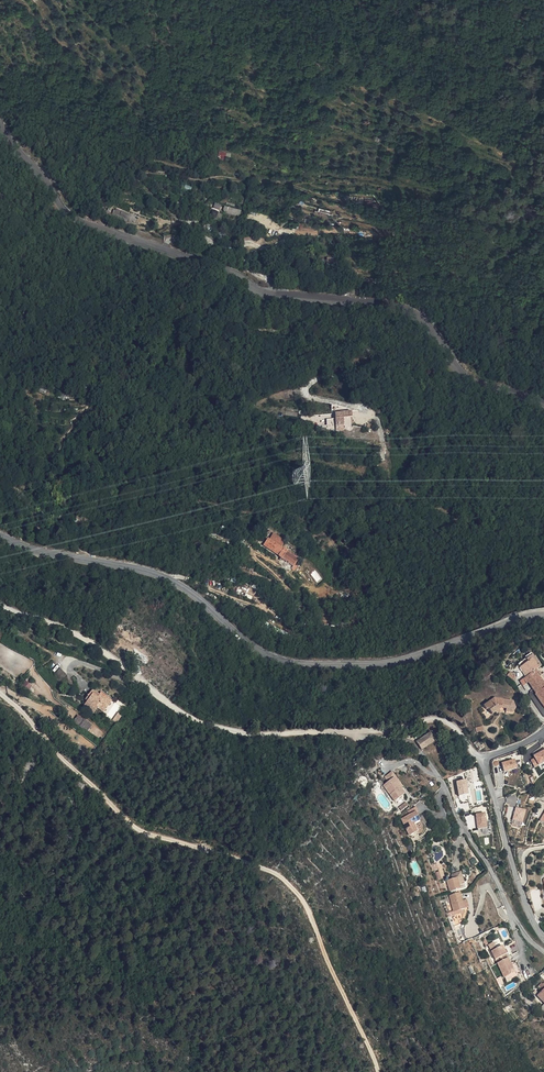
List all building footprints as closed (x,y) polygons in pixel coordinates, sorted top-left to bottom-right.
[(239,205),(240,201),(229,197),(227,203),(238,206),(239,205)] [(225,212),(241,216),(242,209),(215,203),(212,216),(223,218),(225,212)] [(331,209),(329,214),(336,216),(338,210),(326,206),(326,207),(331,209)] [(122,211),(120,217),(135,222),(138,217),(122,211)] [(341,424),(344,424),(343,418),(352,417),(352,411),(341,413),(341,424)] [(336,428),(335,418),(327,419),(328,428),(336,428)] [(293,483),(308,482),(307,470),(292,471),(293,483)] [(270,536),(266,541),(279,550),(280,550),(281,550),(282,550),(282,549),(282,548),(282,547),(282,546),(270,536)] [(287,547),(281,555),(292,564),(298,556),(287,547)] [(537,657),(540,659),(541,661),(542,659),(536,651),(533,653),(537,657)] [(537,657),(532,654),(522,661),(527,670),(536,664),(541,661),(540,659),(537,657)] [(536,664),(527,670),(525,671),(529,676),(530,675),(532,674),(534,676),(532,677),(538,687),(539,686),(541,689),(539,691),(543,697),(543,675),(536,664)] [(509,672),(514,676),(517,670),(511,666),(508,670),(508,671),(509,672)] [(62,682),(67,673),(62,670),(58,680),(62,682)] [(21,685),(28,690),(33,685),(26,679),(21,685)] [(101,691),(114,699),(116,696),(103,688),(101,691)] [(101,706),(106,709),(107,710),(114,699),(101,691),(99,694),(92,689),(87,697),(89,698),(86,705),(97,712),(101,706)] [(506,703),(506,706),(512,707),(515,703),(512,696),(494,693),(483,701),(486,705),(487,705),(488,705),(491,709),(495,707),(498,704),(500,703),(506,703)] [(118,721),(122,715),(118,712),(114,719),(118,721)] [(74,721),(88,731),(92,724),(78,714),(74,721)] [(437,736),(431,729),(417,738),(423,746),(437,736)] [(535,757),(531,759),(535,767),(543,763),(543,750),(534,755),(535,757)] [(515,758),(502,762),(505,772),(518,768),(515,758)] [(385,774),(389,780),(395,777),(401,787),(403,786),(392,769),(385,774)] [(389,780),(384,784),(394,800),(405,794),(401,787),(395,777),(389,780)] [(469,794),(468,779),(457,780),(459,795),(469,794)] [(421,819),(417,810),(418,810),(414,801),(413,802),(406,807),(409,814),(402,818),(410,834),(418,830),(414,822),(421,819)] [(516,807),(512,824),(522,827),(527,809),(516,807)] [(477,828),(488,827),(487,812),(476,813),(477,828)] [(469,884),(463,872),(459,874),(465,886),(469,884)] [(455,880),(450,882),(455,893),(464,890),(466,889),(465,886),(459,874),(454,876),(455,880)] [(472,910),(465,894),(457,897),(454,897),(457,903),(462,913),(472,910)] [(462,913),(457,903),(452,905),(458,919),(463,918),(462,913)] [(502,946),(491,951),(495,959),(499,957),(506,954),(505,953),(504,950),(502,946)] [(506,954),(499,957),(500,961),(497,963),(504,977),(514,972),(511,965),(510,963),(508,958),(506,954)] [(514,972),(504,977),(506,981),(521,974),(516,963),(511,965),(514,972)]
